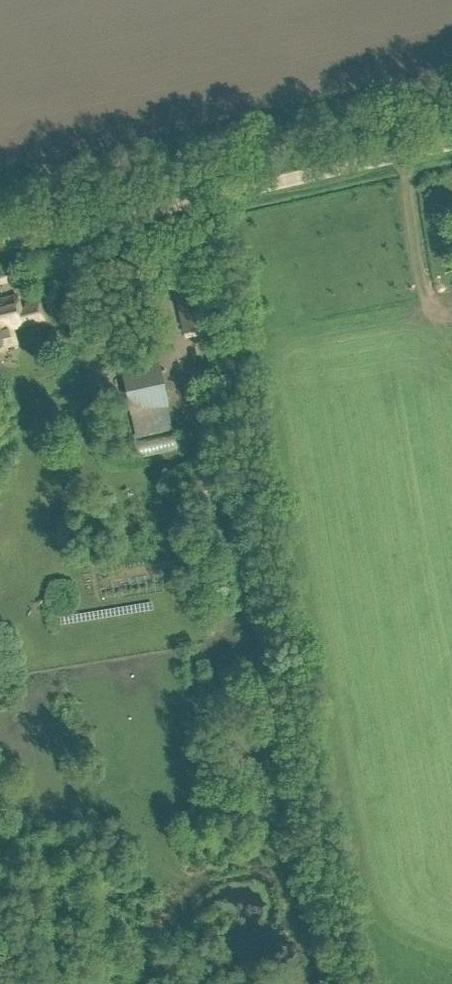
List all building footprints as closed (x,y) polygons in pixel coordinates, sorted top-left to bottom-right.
[(8,269),(0,271),(0,284),(11,282),(8,269)] [(173,281),(184,334),(206,329),(195,276),(173,281)] [(18,344),(15,333),(15,331),(15,330),(43,323),(38,301),(24,305),(25,306),(20,307),(20,306),(19,299),(18,295),(0,299),(0,348),(18,344)] [(239,355),(206,358),(210,387),(212,386),(242,383),(239,355)] [(119,370),(130,415),(167,407),(169,406),(158,361),(119,370)] [(167,407),(130,415),(134,438),(172,430),(167,407)]
